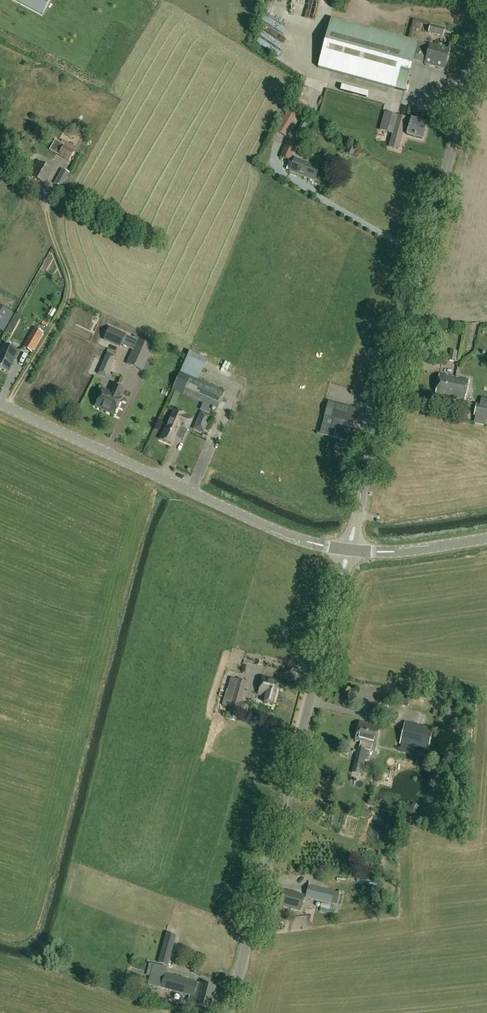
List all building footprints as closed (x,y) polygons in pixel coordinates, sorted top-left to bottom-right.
[(21,2),(37,10),(42,0),(22,0),(21,2)] [(417,44),(410,42),(330,20),(317,69),(405,92),(409,75),(413,60),(424,62),(427,52),(416,49),(417,44)] [(421,22),(413,20),(411,29),(415,30),(420,28),(421,22)] [(302,34),(309,31),(306,25),(299,28),(302,34)] [(434,34),(444,37),(446,29),(430,25),(428,33),(434,34)] [(450,50),(431,44),(429,44),(427,52),(424,62),(444,68),(450,50)] [(361,83),(359,90),(387,98),(389,91),(361,83)] [(319,107),(325,108),(327,98),(321,97),(319,107)] [(290,107),(276,129),(286,135),(299,114),(290,107)] [(423,139),(427,125),(386,113),(381,130),(394,133),(392,139),(400,142),(405,127),(409,128),(408,135),(423,139)] [(57,139),(53,146),(61,150),(58,155),(69,162),(77,150),(57,139)] [(290,161),(296,146),(287,142),(281,158),(290,161)] [(351,156),(355,150),(349,147),(346,153),(351,156)] [(316,181),(321,168),(296,159),(291,172),(316,181)] [(54,171),(38,162),(30,176),(46,185),(54,171)] [(63,169),(55,183),(62,186),(70,173),(63,169)] [(9,326),(5,332),(11,335),(14,329),(9,326)] [(143,371),(153,347),(110,328),(105,340),(121,347),(121,345),(134,351),(128,364),(143,371)] [(32,354),(43,335),(35,330),(24,348),(32,354)] [(4,346),(0,357),(0,370),(9,374),(18,351),(4,346)] [(458,352),(450,351),(448,361),(456,362),(458,352)] [(111,367),(114,359),(107,356),(103,363),(111,367)] [(226,392),(200,380),(182,373),(177,383),(221,402),(226,392)] [(465,401),(469,380),(440,374),(435,396),(465,401)] [(125,391),(116,387),(114,386),(110,394),(103,391),(101,396),(97,407),(115,415),(122,401),(121,400),(125,391)] [(175,393),(168,406),(173,409),(179,395),(175,393)] [(353,424),(357,410),(328,402),(320,434),(356,444),(358,439),(355,438),(356,435),(353,431),(350,430),(352,424),(353,424)] [(476,404),(474,416),(486,419),(486,406),(476,404)] [(172,445),(180,427),(188,430),(193,418),(175,410),(161,440),(172,445)] [(201,412),(196,423),(206,428),(211,416),(201,412)] [(334,451),(342,454),(344,445),(336,442),(334,451)] [(274,706),(280,682),(264,677),(260,693),(267,695),(265,704),(274,706)] [(242,702),(248,683),(238,680),(232,699),(242,702)] [(377,746),(375,746),(380,727),(359,722),(355,741),(361,742),(359,748),(358,747),(352,773),(363,776),(368,752),(369,750),(375,752),(377,746)] [(415,747),(429,750),(433,729),(405,723),(400,744),(401,744),(400,753),(413,756),(415,747)] [(455,763),(463,763),(464,752),(457,751),(455,763)] [(339,895),(340,893),(335,892),(335,891),(309,886),(306,898),(332,904),(332,903),(341,906),(343,896),(339,895)] [(301,911),(304,897),(284,892),(281,906),(301,911)] [(158,962),(168,965),(176,936),(167,934),(158,962)] [(145,984),(162,988),(166,974),(168,967),(149,963),(147,968),(149,969),(145,984)] [(166,974),(162,988),(190,996),(189,1003),(211,1009),(217,988),(166,974)]
